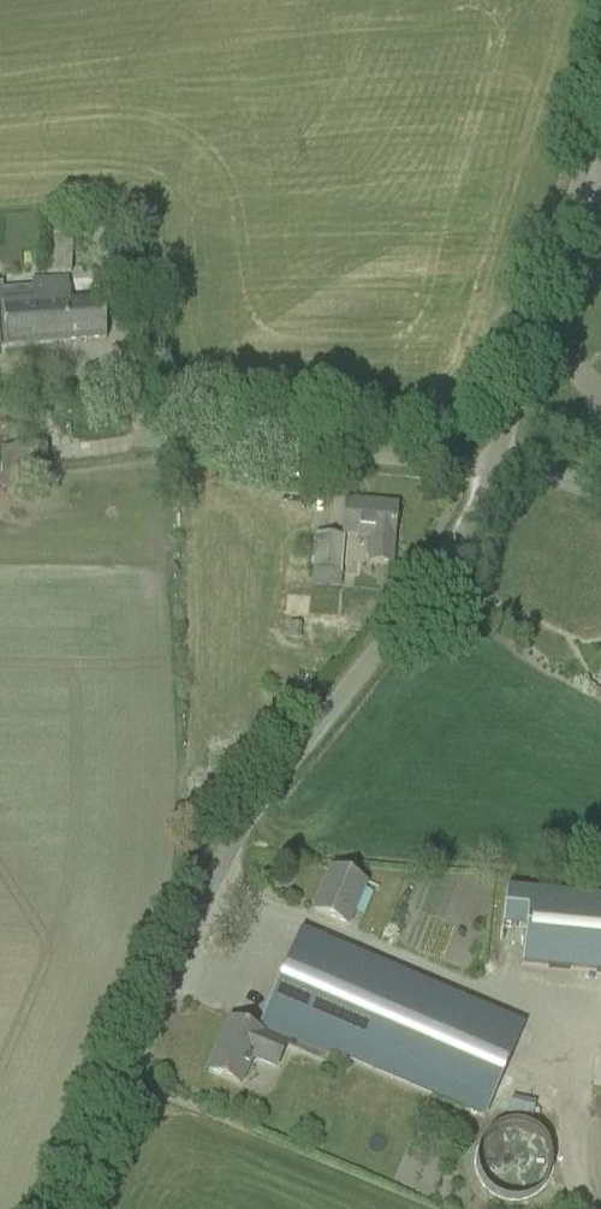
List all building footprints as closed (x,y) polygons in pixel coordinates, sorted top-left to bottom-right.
[(44,274),(69,275),(72,223),(47,221),(44,274)] [(105,341),(102,300),(69,303),(68,279),(31,282),(32,301),(36,346),(105,341)] [(36,346),(32,301),(2,302),(1,284),(0,284),(0,349),(36,346)] [(369,564),(390,565),(395,507),(346,502),(343,534),(372,536),(369,564)] [(313,536),(311,569),(340,571),(342,538),(313,536)] [(331,870),(313,911),(346,926),(364,884),(331,870)] [(528,893),(521,966),(600,975),(600,900),(528,893)] [(265,1023),(483,1117),(521,1029),(302,936),(265,1023)] [(207,1073),(239,1086),(250,1059),(275,1070),(285,1045),(230,1021),(207,1073)] [(540,1135),(514,1128),(498,1186),(538,1197),(546,1167),(533,1163),(540,1135)]
